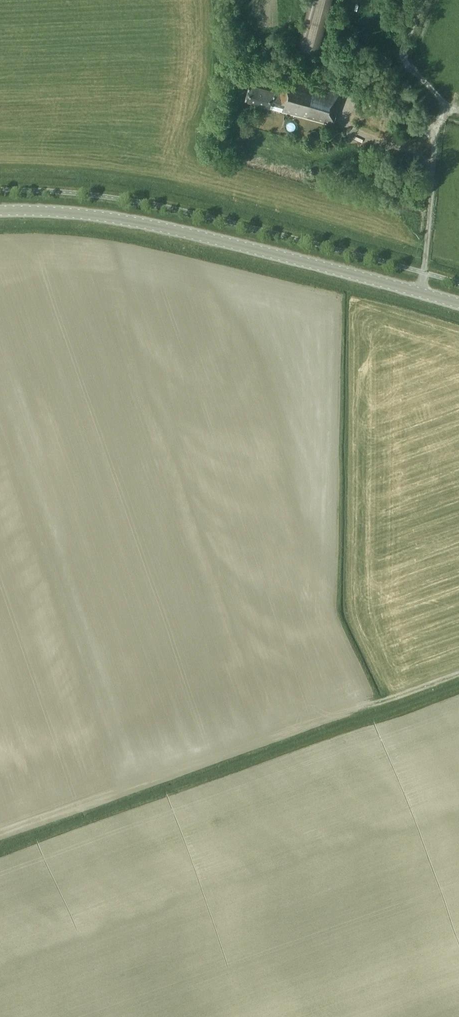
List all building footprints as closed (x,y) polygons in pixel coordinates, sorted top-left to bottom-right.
[(314,50),(318,51),(332,0),(309,0),(297,45),(314,50)] [(345,74),(321,67),(317,83),(292,77),(293,73),(283,71),(278,90),(248,82),(244,98),(270,105),(270,102),(283,106),(282,110),(333,124),(345,74)] [(333,129),(330,141),(340,144),(343,131),(333,129)]
